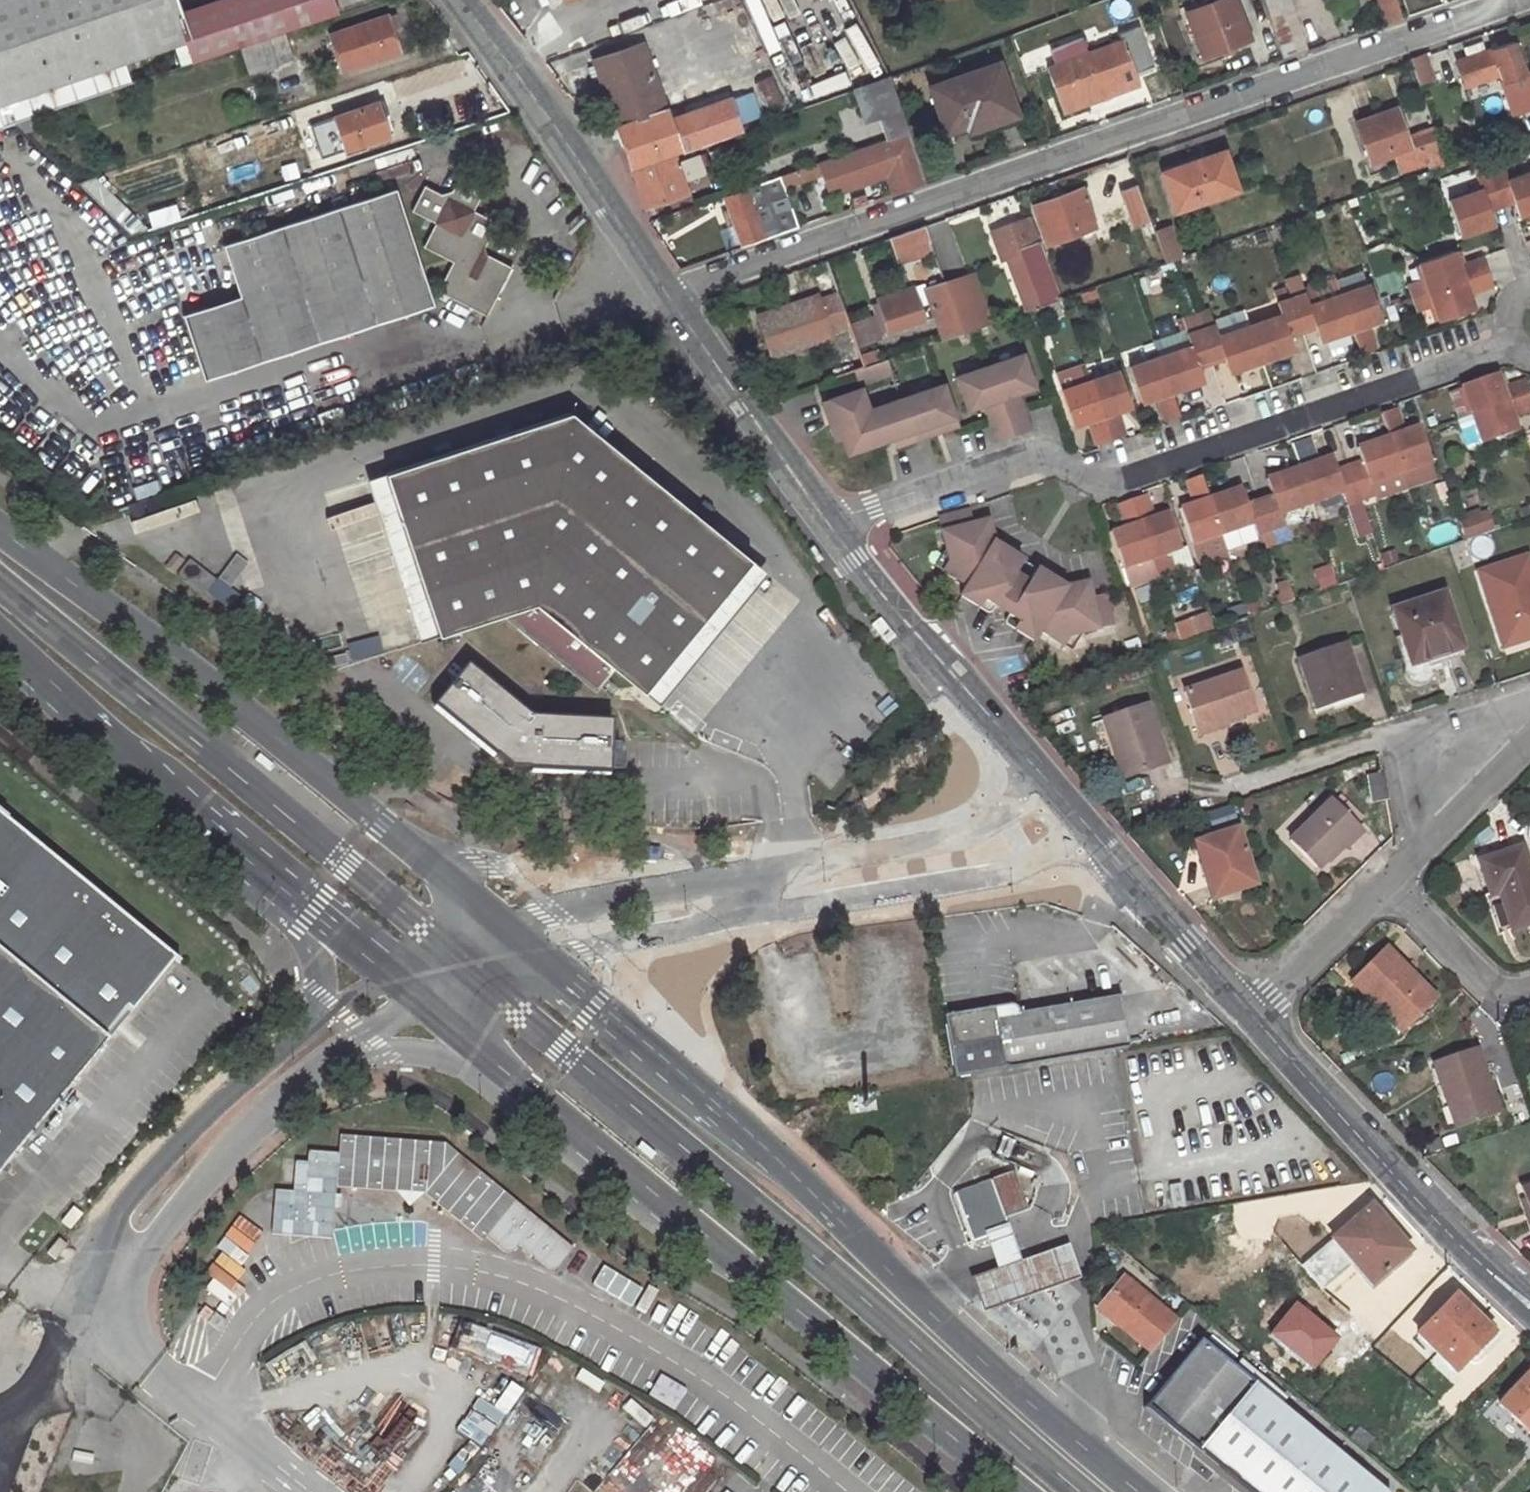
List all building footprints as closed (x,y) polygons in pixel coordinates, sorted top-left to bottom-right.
[(186,41),(193,62),(337,13),(332,0),(223,0),(178,16),(172,0),(0,0),(0,105),(186,41)] [(1235,0),(1220,0),(1186,12),(1203,57),(1249,41),(1235,0)] [(1394,0),(1376,0),(1384,24),(1400,18),(1394,0)] [(333,26),(341,70),(405,58),(397,14),(333,26)] [(1153,66),(1136,24),(1118,30),(1122,40),(1077,56),(1073,42),(1050,51),(1054,64),(1047,67),(1061,105),(1098,92),(1100,97),(1138,84),(1134,73),(1153,66)] [(1524,75),(1514,43),(1484,54),(1481,45),(1467,49),(1469,58),(1459,62),(1466,86),(1498,76),(1501,82),(1524,75)] [(644,49),(596,66),(604,90),(653,73),(644,49)] [(1419,84),(1433,79),(1425,54),(1411,59),(1419,84)] [(1017,115),(999,63),(931,88),(948,133),(993,118),(995,123),(1017,115)] [(674,154),(681,152),(670,120),(653,73),(604,90),(632,169),(674,154)] [(854,90),(866,123),(881,118),(889,140),(908,134),(890,77),(854,90)] [(1521,93),(1529,119),(1529,90),(1521,93)] [(743,129),(732,98),(670,120),(681,152),(743,129)] [(335,117),(345,149),(387,136),(376,104),(335,117)] [(1404,139),(1394,109),(1355,123),(1368,162),(1393,154),(1399,171),(1443,156),(1434,128),(1404,139)] [(1515,126),(1516,132),(1512,134),(1514,140),(1529,134),(1529,120),(1515,126)] [(889,140),(820,164),(824,175),(827,184),(883,164),(887,176),(894,194),(924,183),(908,134),(889,140)] [(705,174),(699,157),(677,164),(674,154),(632,169),(646,209),(688,194),(684,182),(705,174)] [(1236,191),(1223,154),(1163,174),(1175,212),(1236,191)] [(809,168),(813,179),(824,175),(820,164),(809,168)] [(842,184),(844,191),(887,176),(883,164),(827,184),(829,189),(842,184)] [(1506,177),(1502,166),(1488,171),(1499,201),(1511,196),(1517,213),(1529,209),(1529,168),(1506,177)] [(781,178),(785,189),(813,179),(809,168),(808,168),(781,178)] [(1477,187),(1446,198),(1458,233),(1491,222),(1486,205),(1499,201),(1488,171),(1474,176),(1477,187)] [(426,251),(454,266),(441,291),(490,316),(516,266),(493,254),(490,247),(501,227),(475,213),(489,187),(465,175),(455,194),(445,197),(426,187),(413,213),(439,226),(426,251)] [(150,230),(94,176),(76,182),(133,236),(150,230)] [(781,178),(755,186),(772,236),(798,227),(785,189),(781,178)] [(1137,184),(1118,190),(1128,217),(1146,211),(1137,184)] [(726,196),(731,212),(723,215),(728,227),(735,224),(742,246),(765,239),(747,189),(726,196)] [(1095,227),(1082,189),(1037,205),(1049,243),(1095,227)] [(432,295),(397,191),(224,246),(241,297),(354,261),(372,314),(432,295)] [(990,231),(1001,262),(1006,260),(1022,255),(1039,306),(1056,300),(1028,218),(990,231)] [(1167,261),(1184,257),(1176,224),(1159,228),(1167,261)] [(889,238),(897,264),(934,252),(925,226),(889,238)] [(1454,248),(1418,261),(1425,279),(1428,290),(1487,270),(1482,256),(1459,263),(1454,248)] [(1006,260),(1023,312),(1038,306),(1039,306),(1022,255),(1006,260)] [(354,261),(241,297),(184,315),(202,368),(372,314),(354,261)] [(1381,319),(1369,283),(1366,284),(1361,269),(1335,277),(1340,293),(1352,330),(1360,352),(1375,347),(1367,324),(1381,319)] [(1469,291),(1492,283),(1487,270),(1428,290),(1433,302),(1438,318),(1474,306),(1469,291)] [(1352,330),(1340,293),(1310,303),(1307,293),(1304,286),(1300,274),(1285,279),(1292,298),(1301,327),(1315,322),(1321,340),(1352,330)] [(962,333),(989,324),(972,275),(945,284),(962,333)] [(1335,277),(1304,286),(1307,293),(1310,303),(1340,293),(1335,277)] [(1425,279),(1410,283),(1414,295),(1428,290),(1425,279)] [(910,290),(876,300),(886,331),(931,318),(940,341),(962,333),(945,284),(923,292),(928,309),(918,312),(910,290)] [(1418,308),(1433,302),(1428,290),(1414,295),(1418,308)] [(771,360),(830,339),(838,363),(822,369),(826,381),(853,371),(863,368),(859,358),(837,294),(818,301),(817,297),(755,319),(771,360)] [(1292,298),(1278,303),(1281,314),(1250,325),(1262,361),(1295,349),(1289,331),(1301,327),(1292,298)] [(858,320),(861,342),(877,341),(875,318),(858,320)] [(1220,335),(1215,324),(1201,329),(1211,358),(1224,354),(1231,372),(1262,361),(1250,325),(1220,335)] [(1172,393),(1205,381),(1199,362),(1211,358),(1201,329),(1187,334),(1191,345),(1160,356),(1172,393)] [(879,362),(876,353),(859,358),(863,368),(871,365),(879,362)] [(1034,386),(1023,355),(990,366),(958,377),(969,409),(984,403),(998,441),(1029,430),(1016,392),(1034,386)] [(1160,356),(1131,366),(1143,403),(1158,397),(1166,420),(1179,415),(1172,393),(1160,356)] [(871,365),(877,380),(890,375),(885,360),(879,362),(871,365)] [(1084,363),(1056,373),(1062,391),(1090,380),(1084,363)] [(858,387),(877,380),(871,365),(863,368),(853,371),(858,387)] [(1132,406),(1120,370),(1090,380),(1110,438),(1124,434),(1116,412),(1132,406)] [(1498,373),(1462,385),(1472,414),(1529,394),(1529,393),(1526,380),(1503,388),(1498,373)] [(1090,380),(1062,391),(1074,426),(1089,421),(1096,444),(1110,438),(1090,380)] [(846,456),(893,440),(896,450),(957,429),(942,387),(867,412),(860,392),(828,403),(829,405),(837,428),(827,432),(831,444),(841,440),(846,456)] [(1513,416),(1529,409),(1529,394),(1472,414),(1482,443),(1517,431),(1513,416)] [(819,408),(827,432),(837,428),(829,405),(819,408)] [(1402,472),(1432,462),(1419,426),(1405,431),(1396,408),(1382,413),(1390,436),(1402,472)] [(575,411),(385,473),(438,635),(504,613),(593,689),(613,666),(645,693),(751,562),(575,411)] [(1375,494),(1371,483),(1402,472),(1390,436),(1358,447),(1364,465),(1350,469),(1360,499),(1375,494)] [(1311,503),(1342,492),(1343,493),(1346,504),(1360,499),(1350,469),(1339,473),(1333,456),(1299,467),(1311,503)] [(1280,514),(1311,503),(1299,467),(1267,478),(1273,495),(1259,500),(1269,530),(1270,535),(1273,544),(1288,539),(1284,527),(1282,522),(1280,514)] [(438,635),(385,473),(368,478),(420,641),(438,635)] [(1179,508),(1192,543),(1221,534),(1208,498),(1200,475),(1186,480),(1194,502),(1179,508)] [(1221,534),(1253,523),(1257,534),(1261,533),(1266,547),(1273,544),(1270,535),(1269,530),(1259,500),(1247,504),(1240,487),(1208,498),(1221,534)] [(1180,548),(1169,512),(1154,516),(1146,494),(1131,498),(1139,521),(1151,558),(1180,548)] [(1110,531),(1122,567),(1151,558),(1139,521),(1131,498),(1116,503),(1124,526),(1110,531)] [(1284,527),(1316,516),(1311,503),(1280,514),(1282,522),(1284,527)] [(941,568),(962,581),(961,584),(991,603),(992,600),(1007,575),(1018,557),(1001,547),(991,565),(979,558),(990,540),(983,517),(970,521),(966,508),(935,519),(942,544),(945,555),(946,560),(941,568)] [(1466,536),(1491,527),(1486,510),(1460,519),(1466,536)] [(990,540),(979,558),(991,565),(1001,547),(990,540)] [(942,544),(930,562),(938,566),(941,568),(946,560),(945,555),(942,544)] [(1129,587),(1158,577),(1151,558),(1122,567),(1129,587)] [(1525,558),(1477,575),(1501,648),(1529,639),(1529,574),(1525,558)] [(751,562),(645,693),(658,704),(766,575),(751,562)] [(1065,632),(1079,629),(1109,625),(1103,593),(1089,595),(1086,580),(1061,584),(1051,602),(1039,595),(1050,578),(1032,567),(1022,584),(1007,609),(1006,612),(1034,628),(1035,626),(1060,641),(1063,635),(1065,632)] [(203,585),(232,609),(242,597),(212,574),(203,585)] [(1007,609),(1022,584),(1007,575),(992,600),(1007,609)] [(1051,602),(1061,584),(1050,578),(1039,595),(1051,602)] [(1276,605),(1292,600),(1285,579),(1275,582),(1278,592),(1272,594),(1276,605)] [(956,593),(986,611),(991,603),(961,584),(956,593)] [(1460,650),(1443,596),(1391,613),(1407,664),(1403,665),(1401,667),(1400,675),(1401,680),(1405,686),(1410,690),(1411,691),(1422,687),(1425,683),(1427,678),(1428,670),(1444,664),(1442,656),(1460,650)] [(1001,620),(1029,637),(1034,628),(1006,612),(1001,620)] [(1070,647),(1078,631),(1079,629),(1065,632),(1063,635),(1060,641),(1070,647)] [(1361,693),(1345,644),(1296,660),(1312,709),(1361,693)] [(432,705),(512,769),(611,770),(612,720),(530,719),(466,667),(432,705)] [(1254,713),(1239,671),(1182,691),(1195,730),(1222,720),(1223,724),(1254,713)] [(1163,762),(1143,704),(1102,718),(1122,775),(1163,762)] [(1224,728),(1223,724),(1222,720),(1195,730),(1197,737),(1224,728)] [(273,765),(260,755),(255,761),(268,771),(273,765)] [(1387,800),(1381,777),(1366,781),(1373,805),(1387,800)] [(1360,832),(1329,799),(1289,839),(1322,874),(1347,850),(1345,847),(1360,832)] [(179,957),(0,810),(0,1176),(111,1041),(105,1036),(129,1007),(135,1012),(179,957)] [(1254,882),(1237,825),(1202,836),(1220,893),(1254,882)] [(1367,838),(1360,832),(1345,847),(1347,850),(1350,854),(1367,838)] [(1209,896),(1220,893),(1202,836),(1192,839),(1209,896)] [(1518,845),(1477,860),(1488,892),(1496,890),(1508,927),(1529,920),(1529,881),(1518,845)] [(1434,998),(1384,948),(1350,982),(1374,1006),(1369,1010),(1394,1036),(1434,998)] [(954,1077),(1129,1047),(1120,996),(995,1017),(993,1007),(944,1015),(954,1077)] [(1494,1109),(1474,1047),(1432,1061),(1453,1123),(1494,1109)] [(409,1186),(430,1187),(424,1194),(482,1240),(485,1236),(514,1200),(441,1144),(337,1137),(337,1153),(334,1188),(392,1191),(403,1192),(409,1186)] [(642,1142),(637,1148),(650,1159),(655,1153),(642,1142)] [(334,1188),(337,1153),(309,1152),(308,1163),(295,1162),(293,1192),(275,1190),(272,1235),(331,1238),(334,1188)] [(953,1193),(971,1242),(985,1237),(1009,1229),(1005,1217),(1024,1211),(1011,1173),(953,1193)] [(1522,1186),(1529,1209),(1529,1183),(1522,1186)] [(407,1208),(424,1194),(430,1187),(409,1186),(403,1192),(392,1191),(407,1208)] [(573,1249),(514,1200),(485,1236),(505,1253),(512,1252),(518,1244),(550,1269),(558,1268),(573,1249)] [(1371,1284),(1409,1251),(1370,1206),(1302,1265),(1323,1289),(1353,1263),(1371,1284)] [(996,1270),(1021,1262),(1009,1229),(985,1237),(996,1270)] [(51,1250),(59,1257),(71,1243),(63,1236),(51,1250)] [(1235,1261),(1207,1238),(1185,1265),(1213,1288),(1235,1261)] [(984,1311),(1080,1278),(1069,1246),(1068,1245),(1021,1262),(996,1270),(972,1278),(984,1311)] [(1098,1305),(1150,1349),(1175,1320),(1123,1276),(1098,1305)] [(1456,1372),(1492,1334),(1478,1320),(1455,1297),(1418,1335),(1437,1354),(1456,1372)] [(1293,1304),(1267,1335),(1312,1371),(1337,1339),(1293,1304)] [(449,1316),(439,1345),(534,1375),(544,1346),(449,1316)] [(1201,1452),(1257,1385),(1203,1340),(1147,1407),(1201,1452)] [(1529,1433),(1529,1374),(1500,1405),(1529,1433)] [(1251,1491),(1387,1491),(1257,1385),(1201,1452),(1225,1471),(1251,1491)] [(1376,1438),(1361,1426),(1351,1438),(1367,1451),(1376,1438)]
